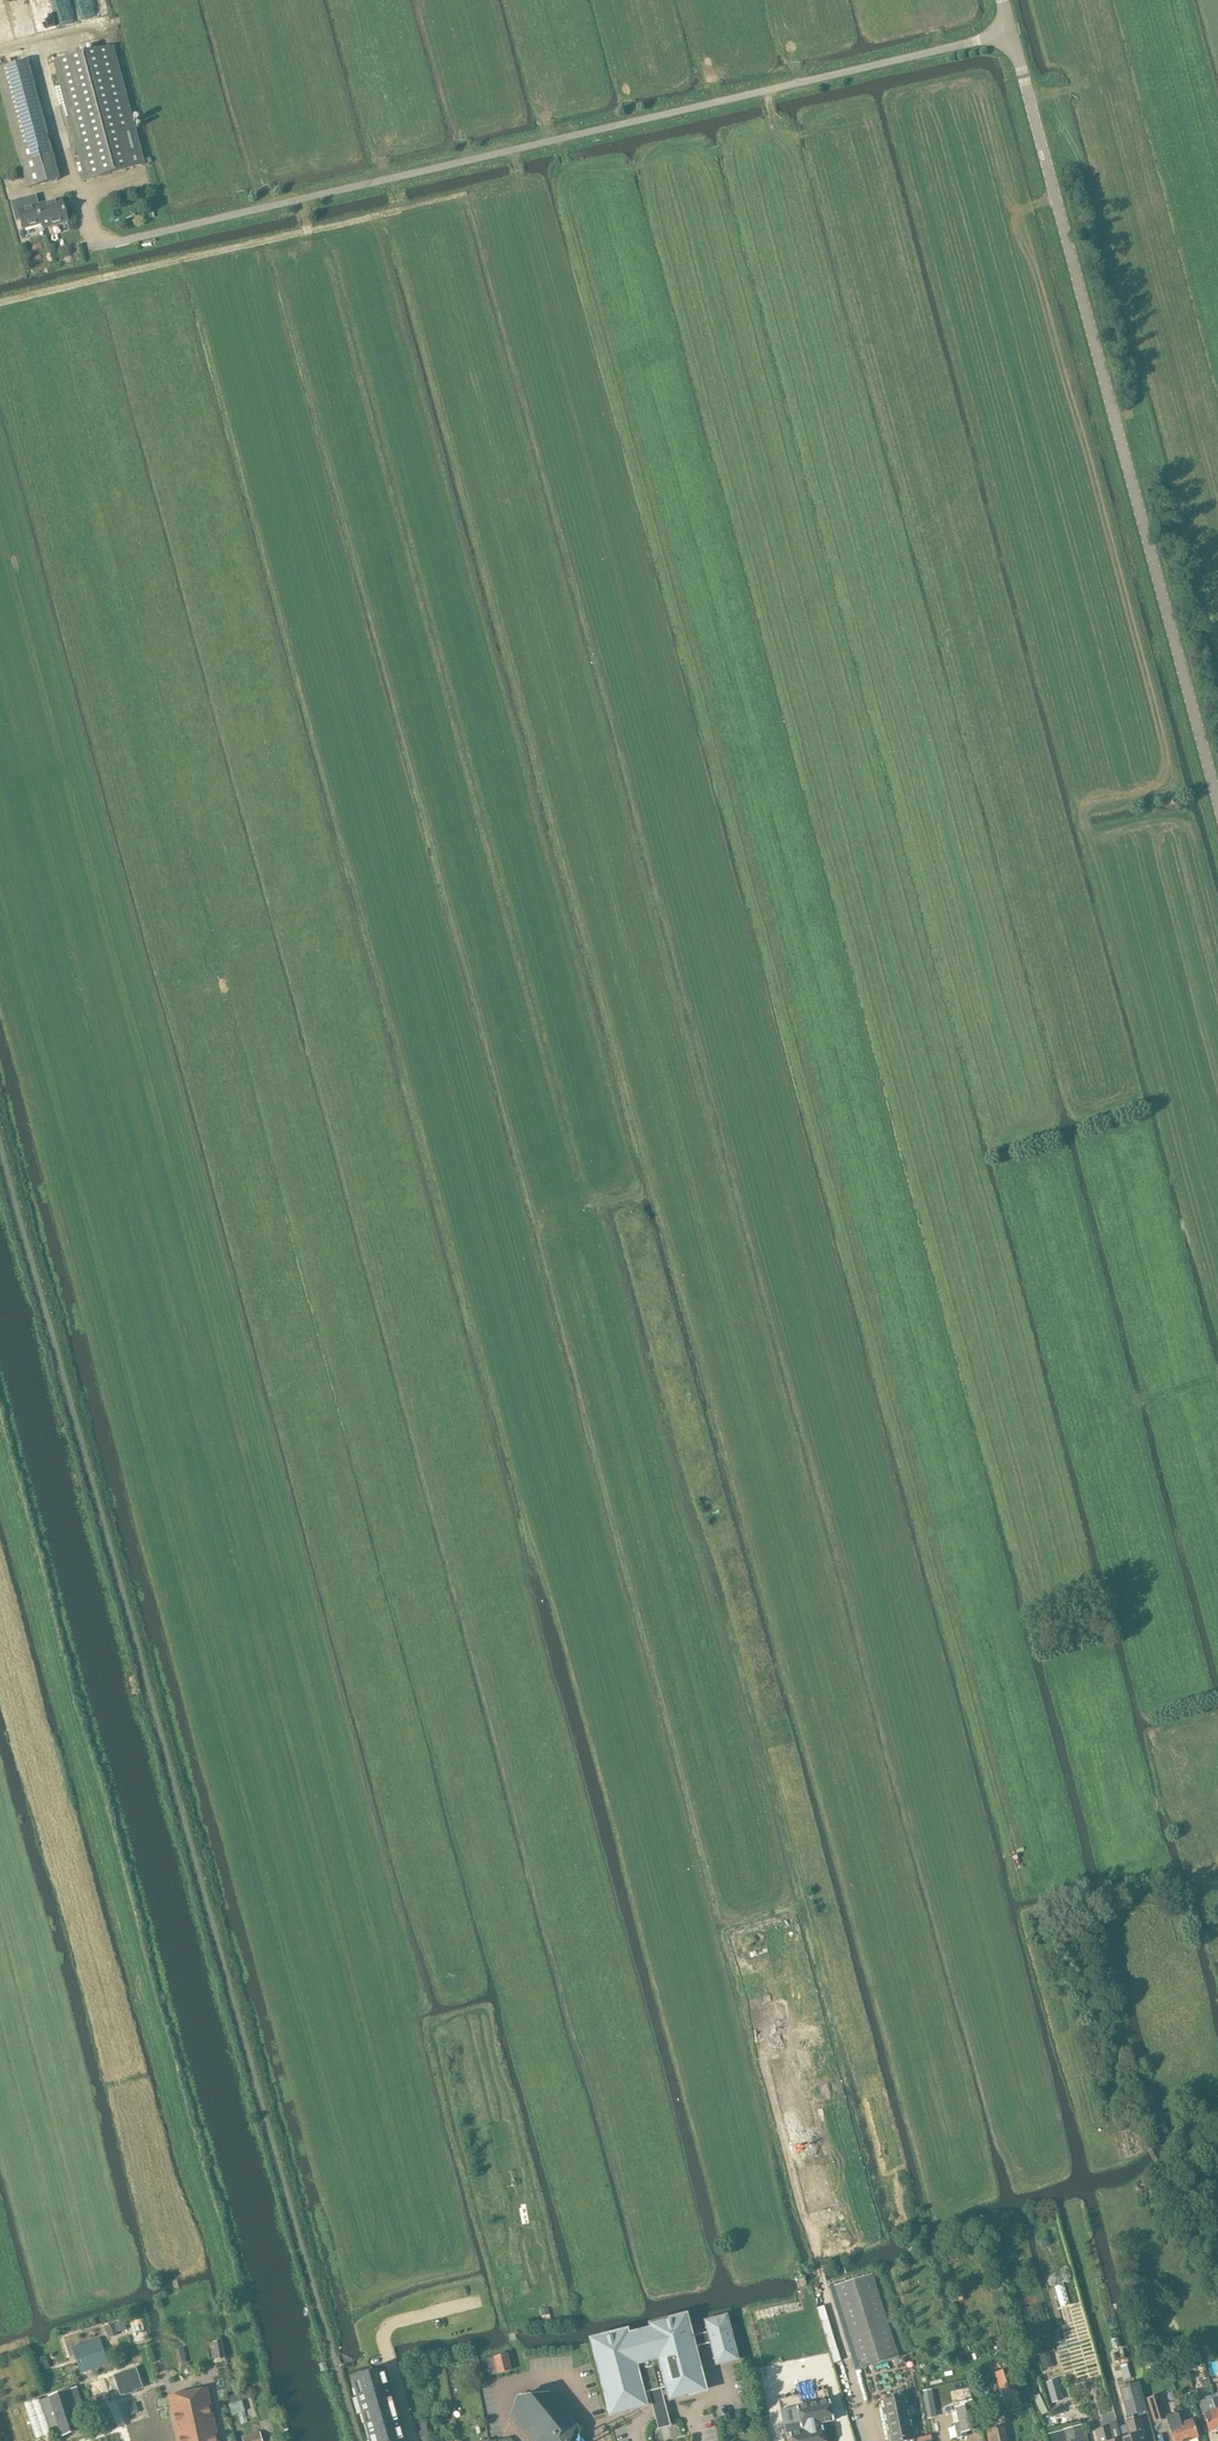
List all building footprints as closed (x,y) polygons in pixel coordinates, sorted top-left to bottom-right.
[(87,180),(143,165),(111,47),(55,62),(87,180)] [(28,188),(57,180),(25,61),(0,68),(0,83),(28,188)] [(20,215),(23,229),(42,224),(44,228),(68,221),(62,199),(39,206),(36,196),(12,202),(15,216),(20,215)] [(829,2153),(816,2156),(823,2186),(837,2182),(829,2153)] [(873,2273),(836,2285),(862,2368),(899,2357),(873,2273)] [(967,2299),(963,2286),(956,2289),(959,2301),(967,2299)] [(548,2308),(541,2309),(542,2316),(549,2315),(548,2308)] [(612,2412),(620,2410),(622,2412),(631,2410),(631,2407),(639,2405),(638,2404),(635,2405),(635,2403),(635,2402),(636,2399),(638,2397),(640,2396),(641,2396),(641,2394),(651,2392),(651,2393),(652,2393),(653,2394),(654,2394),(655,2395),(656,2394),(657,2394),(658,2393),(659,2393),(659,2392),(659,2391),(660,2390),(659,2389),(669,2387),(670,2389),(671,2388),(673,2388),(676,2389),(678,2391),(680,2393),(676,2394),(676,2396),(703,2389),(692,2348),(712,2343),(717,2364),(738,2359),(727,2316),(706,2321),(709,2332),(690,2337),(685,2318),(654,2326),(655,2331),(627,2338),(625,2333),(594,2341),(612,2412)] [(114,2324),(106,2327),(109,2335),(117,2333),(114,2324)] [(79,2368),(95,2362),(107,2358),(102,2344),(74,2354),(79,2368)] [(183,2348),(176,2350),(177,2359),(185,2358),(183,2348)] [(512,2371),(508,2353),(486,2359),(490,2376),(512,2371)] [(1043,2370),(1053,2367),(1049,2354),(1039,2357),(1043,2370)] [(46,2355),(37,2358),(41,2371),(50,2369),(46,2355)] [(1009,2367),(994,2372),(1004,2399),(1018,2395),(1009,2367)] [(371,2440),(405,2440),(384,2368),(353,2378),(371,2440)] [(142,2388),(136,2369),(114,2376),(120,2395),(122,2394),(123,2395),(136,2391),(135,2390),(142,2388)] [(1200,2372),(1202,2380),(1208,2378),(1206,2370),(1200,2372)] [(1056,2381),(1047,2383),(1052,2402),(1062,2400),(1056,2381)] [(1120,2388),(1127,2416),(1146,2411),(1138,2383),(1120,2388)] [(635,2403),(651,2399),(654,2412),(658,2429),(670,2426),(666,2409),(663,2396),(672,2393),(671,2388),(670,2389),(669,2387),(659,2389),(660,2390),(659,2391),(659,2392),(659,2393),(658,2393),(657,2394),(656,2394),(655,2395),(654,2394),(653,2394),(652,2393),(651,2393),(651,2392),(641,2394),(641,2396),(640,2396),(638,2397),(636,2399),(635,2402),(635,2403)] [(42,2406),(49,2428),(58,2425),(62,2436),(80,2430),(74,2412),(84,2409),(77,2388),(49,2397),(51,2403),(42,2406)] [(169,2397),(175,2423),(177,2431),(179,2440),(218,2440),(207,2388),(169,2397)] [(933,2398),(931,2390),(923,2391),(924,2399),(933,2398)] [(234,2395),(229,2396),(232,2404),(242,2401),(244,2400),(242,2392),(237,2393),(234,2395)] [(514,2423),(529,2440),(582,2440),(574,2432),(577,2425),(570,2416),(565,2410),(551,2393),(524,2398),(514,2423)] [(1147,2399),(1154,2422),(1165,2418),(1165,2417),(1161,2404),(1163,2403),(1161,2394),(1147,2399)] [(913,2439),(915,2439),(906,2395),(880,2400),(889,2440),(914,2440),(913,2439)] [(1039,2395),(1033,2397),(1042,2415),(1047,2413),(1039,2395)] [(1217,2429),(1217,2418),(1210,2395),(1199,2399),(1198,2401),(1203,2415),(1203,2414),(1209,2432),(1217,2429)] [(1175,2407),(1177,2413),(1183,2411),(1183,2410),(1182,2407),(1180,2405),(1178,2400),(1173,2402),(1175,2407)] [(232,2404),(229,2405),(232,2416),(233,2415),(245,2411),(242,2401),(232,2404)] [(805,2406),(809,2424),(805,2425),(808,2440),(825,2440),(822,2427),(819,2428),(818,2424),(822,2424),(834,2421),(829,2401),(816,2403),(805,2406)] [(781,2411),(783,2425),(784,2424),(800,2421),(802,2431),(790,2434),(790,2436),(791,2440),(808,2440),(805,2425),(809,2424),(805,2406),(803,2406),(797,2407),(797,2409),(794,2410),(793,2408),(781,2411)] [(974,2406),(957,2410),(960,2425),(957,2425),(959,2438),(969,2437),(968,2432),(979,2430),(974,2406)] [(1183,2411),(1177,2413),(1186,2440),(1188,2440),(1198,2438),(1192,2419),(1186,2421),(1183,2411)] [(1177,2413),(1165,2417),(1165,2418),(1173,2440),(1186,2440),(1177,2413)] [(1095,2430),(1098,2440),(1122,2440),(1121,2438),(1116,2418),(1109,2424),(1110,2426),(1095,2430)] [(1121,2438),(1122,2440),(1146,2440),(1140,2418),(1126,2422),(1130,2436),(1129,2436),(1121,2438)] [(1082,2425),(1063,2430),(1047,2435),(1048,2440),(1086,2440),(1082,2425)] [(992,2440),(1008,2440),(1004,2427),(989,2430),(992,2440)] [(260,2433),(243,2438),(244,2440),(262,2440),(260,2433)]
